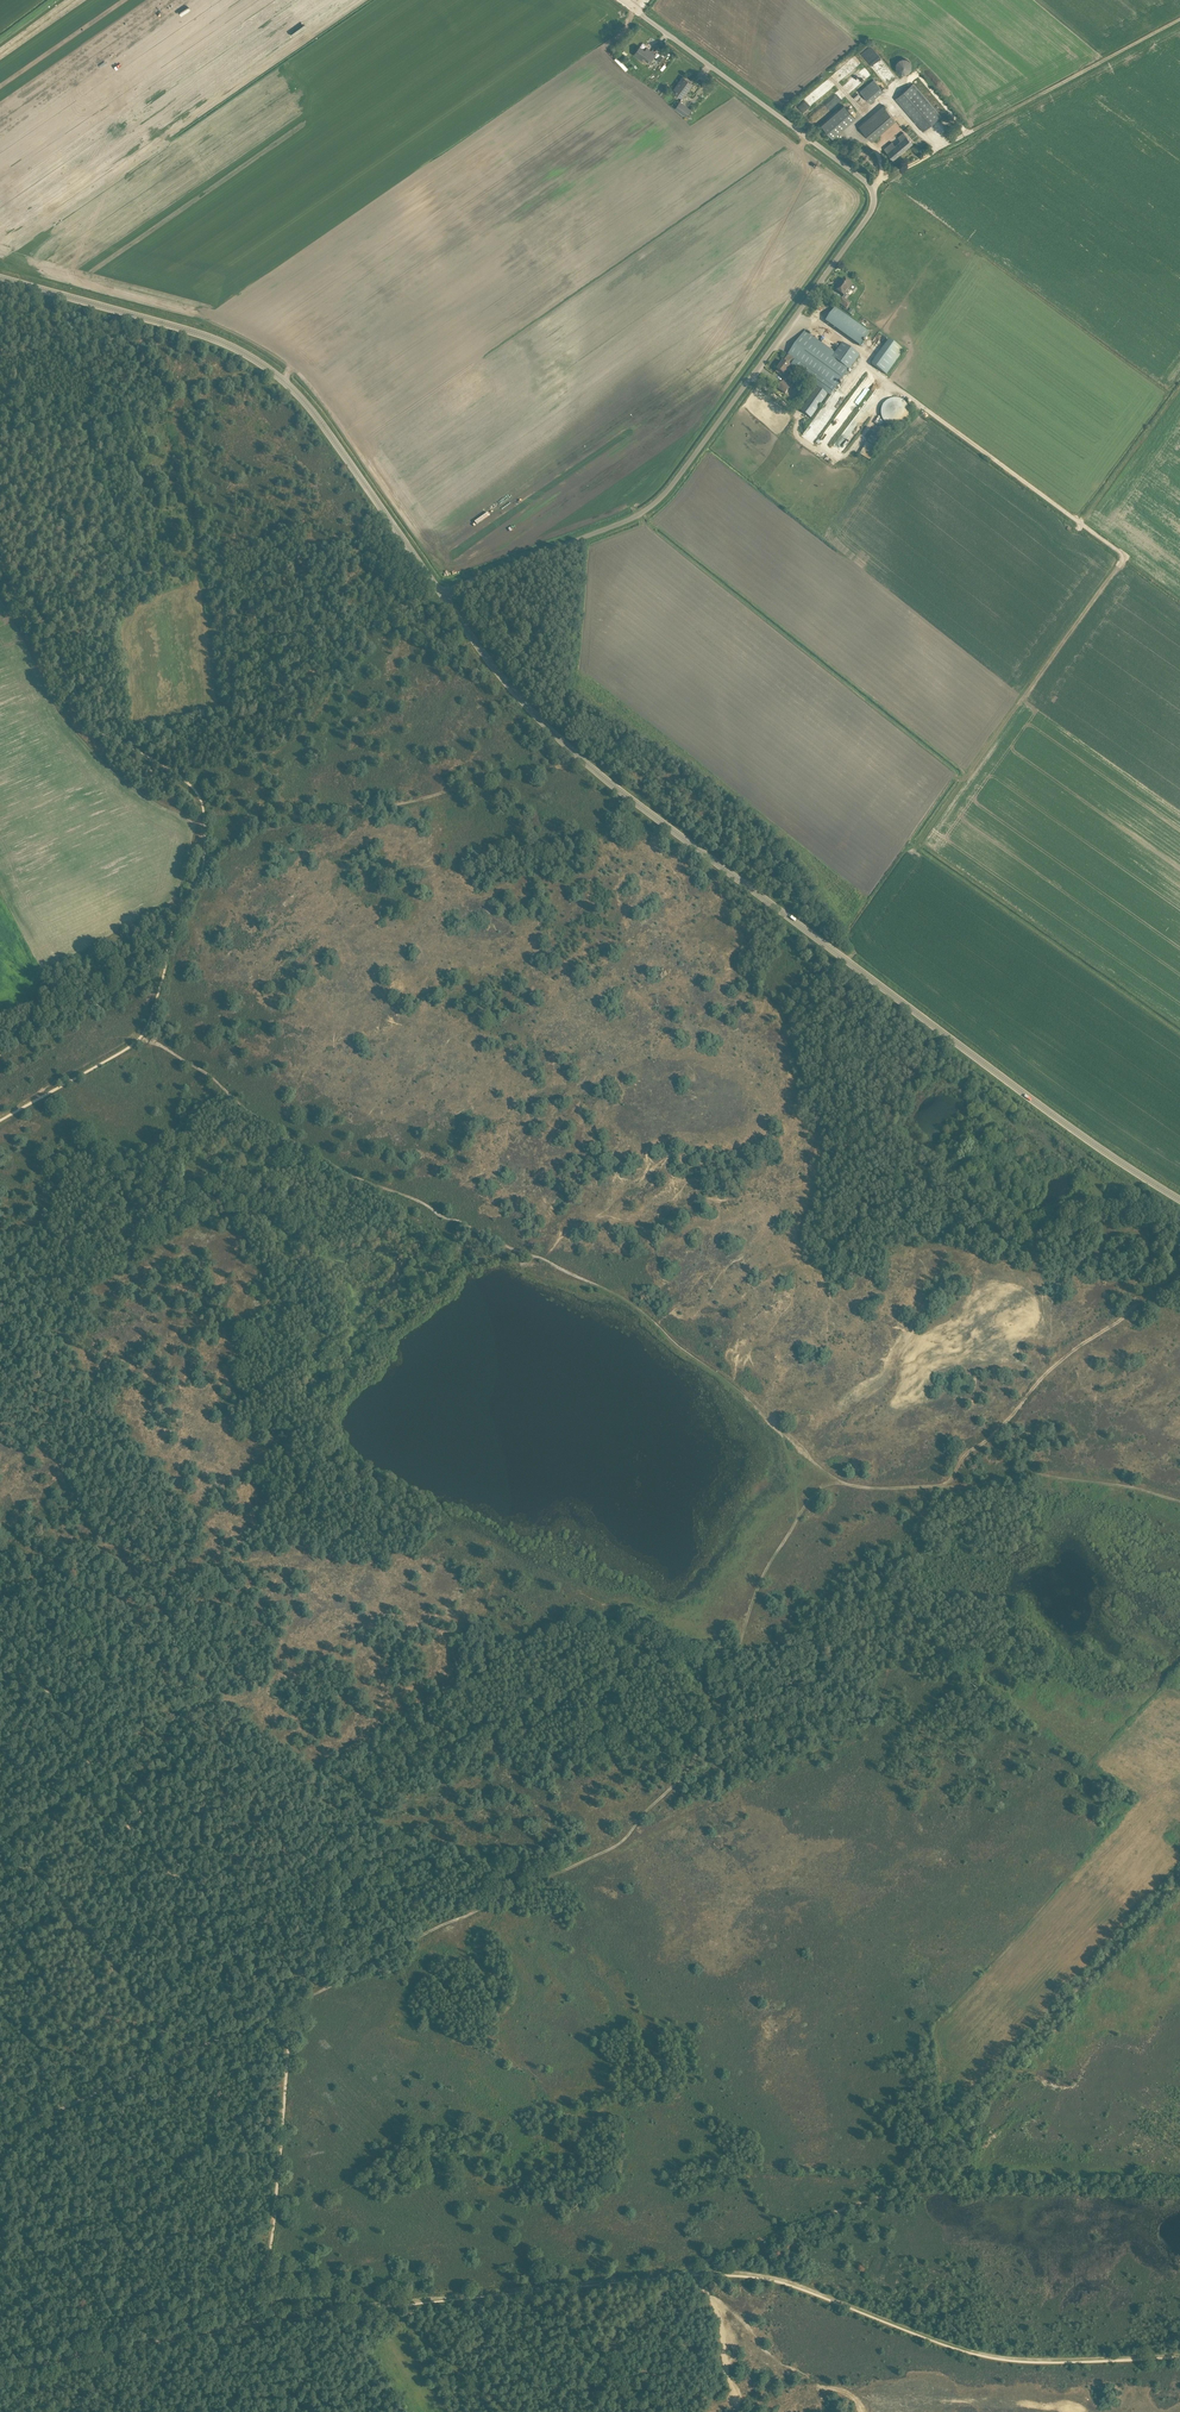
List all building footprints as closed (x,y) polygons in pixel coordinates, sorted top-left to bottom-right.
[(871,65),(880,56),(869,45),(860,53),(871,65)] [(646,63),(648,60),(651,61),(656,54),(647,47),(645,50),(640,46),(634,54),(646,63)] [(618,56),(615,58),(627,70),(629,67),(618,56)] [(897,73),(911,73),(912,59),(898,58),(897,73)] [(673,89),(676,92),(683,97),(690,89),(687,87),(691,82),(683,76),(677,83),(673,89)] [(860,90),(870,102),(883,91),(873,79),(860,90)] [(923,131),(942,116),(914,82),(895,98),(923,131)] [(680,101),(675,107),(685,115),(691,108),(680,101)] [(873,140),(898,120),(884,104),(859,124),(873,140)] [(822,124),(833,137),(855,117),(844,105),(822,124)] [(895,145),(892,142),(884,148),(893,159),(913,142),(904,132),(899,137),(901,140),(895,145)] [(844,296),(852,285),(844,279),(839,286),(838,285),(835,289),(844,296)] [(842,298),(839,303),(846,309),(850,304),(842,298)] [(870,333),(835,308),(826,322),(860,346),(870,333)] [(873,342),(881,347),(887,338),(879,332),(873,342)] [(889,339),(872,364),(888,375),(905,350),(889,339)] [(788,371),(796,359),(789,355),(784,362),(783,362),(777,370),(781,372),(779,374),(787,380),(791,374),(788,371)] [(778,388),(785,394),(790,387),(783,382),(778,388)] [(887,423),(895,424),(908,419),(909,412),(905,400),(897,400),(892,401),(892,405),(888,406),(888,410),(886,411),(885,417),(887,423)] [(824,431),(832,438),(844,425),(836,418),(824,431)] [(861,454),(870,460),(873,455),(864,449),(861,454)]
